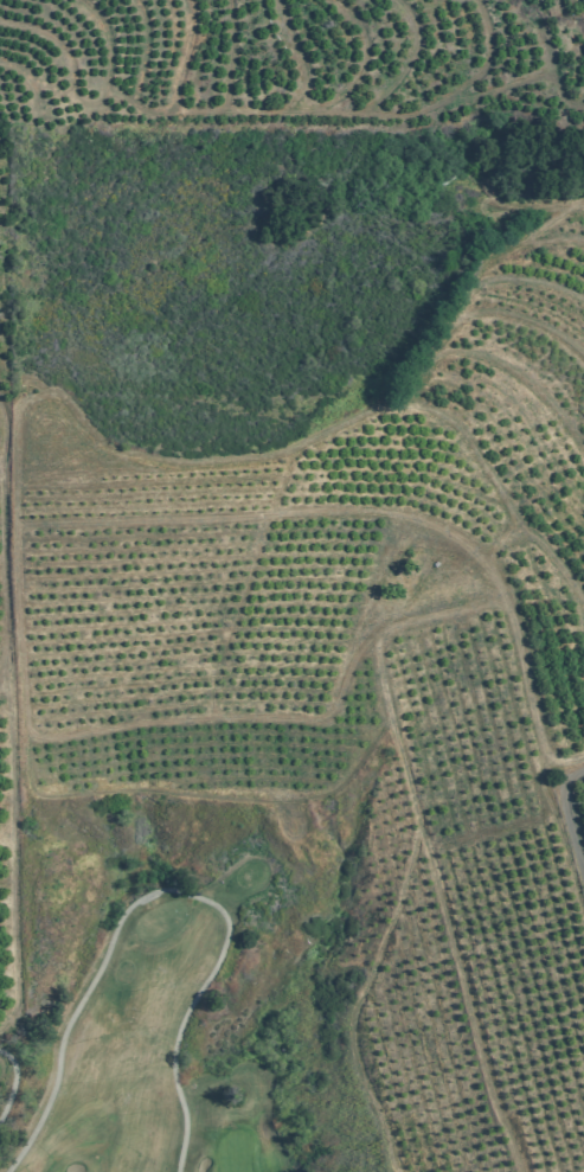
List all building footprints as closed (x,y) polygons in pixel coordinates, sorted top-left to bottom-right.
[(438,190),(454,179),(448,169),(431,180),(438,190)]
